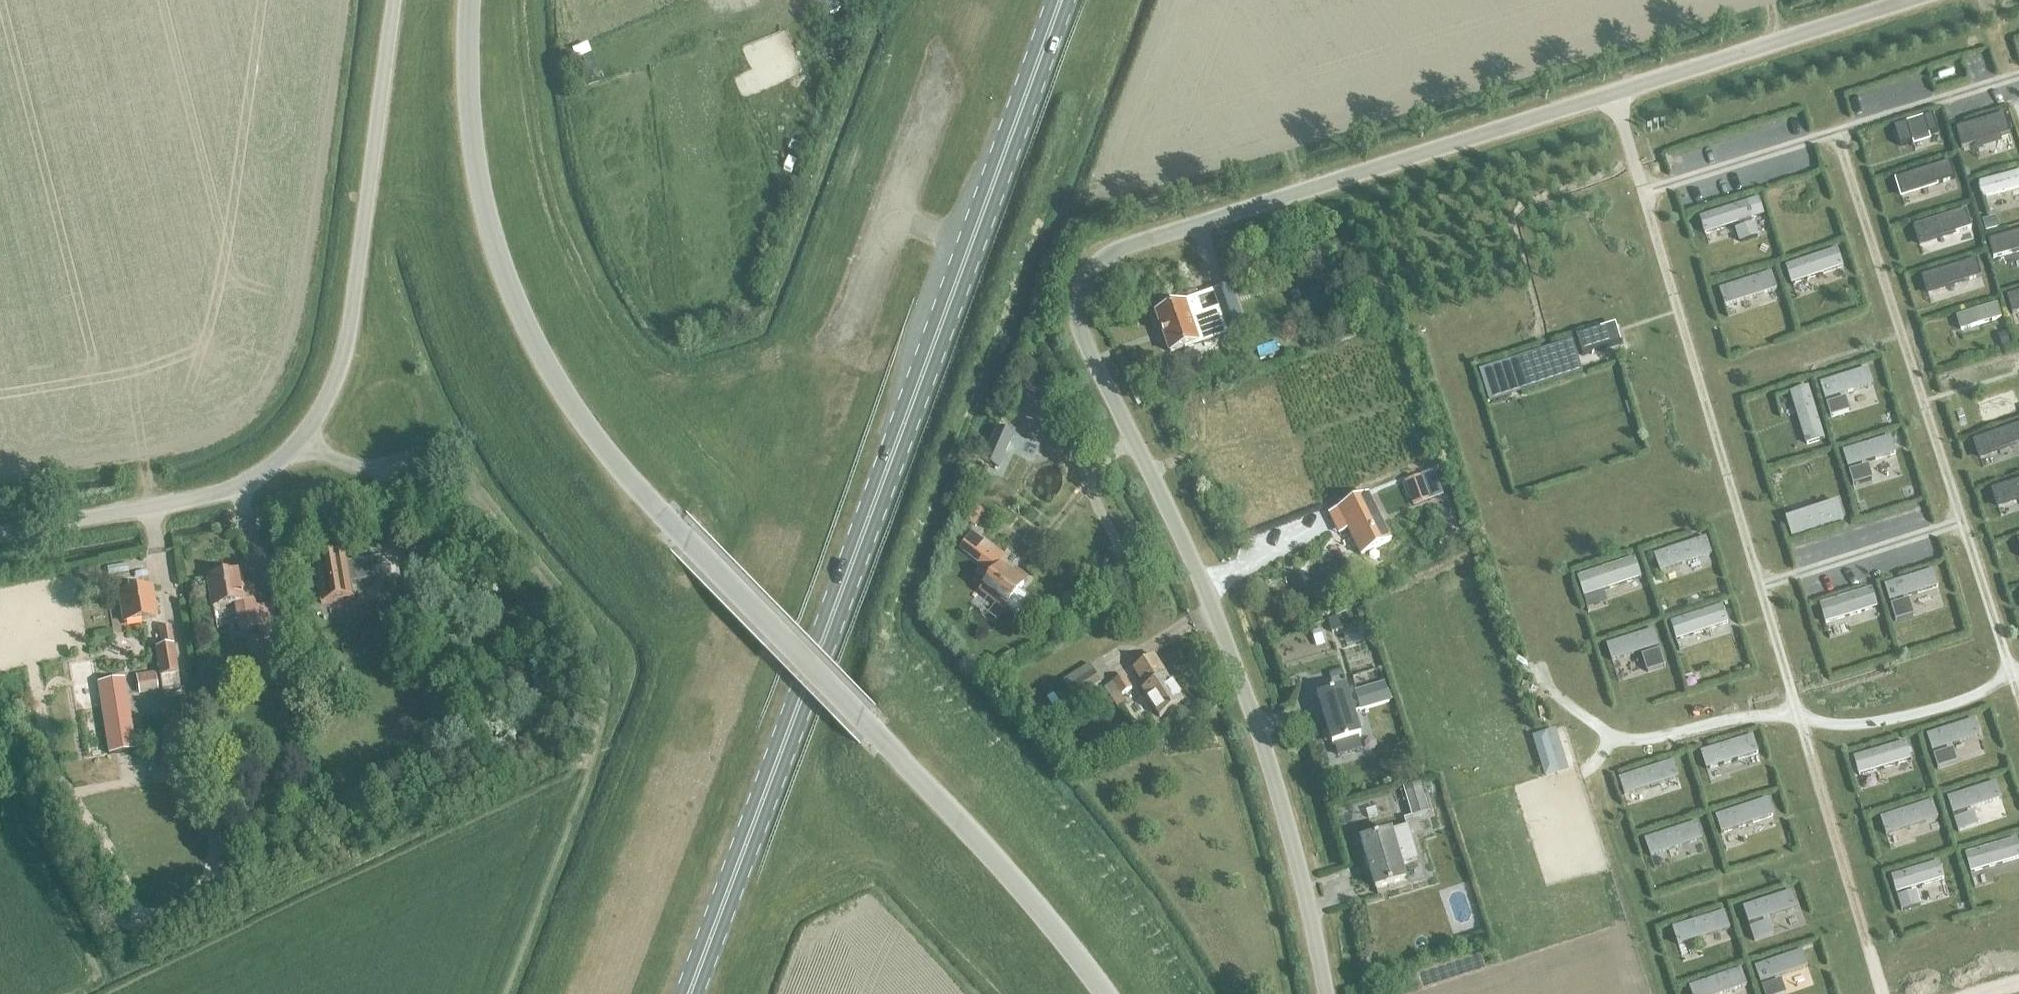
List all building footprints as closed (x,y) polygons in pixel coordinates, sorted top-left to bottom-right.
[(824,20),(849,4),(846,0),(812,0),(824,20)] [(2003,112),(1955,126),(1961,146),(1975,142),(1977,147),(1999,141),(1997,136),(2009,133),(2003,112)] [(1931,113),(1895,125),(1901,143),(1911,140),(1912,143),(1930,138),(1927,131),(1936,128),(1931,113)] [(1948,160),(1893,178),(1899,196),(1920,190),(1919,187),(1953,176),(1948,160)] [(1979,180),(1983,196),(2018,186),(2018,170),(1979,180)] [(1747,202),(1699,218),(1704,234),(1739,223),(1740,228),(1735,230),(1739,242),(1758,236),(1754,223),(1752,224),(1750,219),(1752,218),(1747,202)] [(1966,208),(1910,226),(1916,244),(1937,238),(1936,235),(1971,224),(1966,208)] [(1995,215),(1982,219),(1985,230),(1998,226),(1995,215)] [(1987,239),(1992,259),(2018,251),(2018,230),(1987,239)] [(1837,248),(1785,264),(1791,282),(1843,266),(1837,248)] [(1975,258),(1920,275),(1926,294),(1947,287),(1946,284),(1980,273),(1975,258)] [(1770,271),(1718,287),(1724,305),(1776,289),(1770,271)] [(2007,295),(2012,314),(2018,312),(2018,292),(2007,295)] [(1233,307),(1204,317),(1198,298),(1155,313),(1169,356),(1242,331),(1233,307)] [(1997,302),(1955,314),(1959,329),(2001,317),(1997,302)] [(1610,325),(1575,336),(1582,355),(1616,345),(1610,325)] [(1581,372),(1571,341),(1512,360),(1521,391),(1581,372)] [(1868,368),(1819,383),(1830,418),(1849,412),(1847,408),(1844,399),(1840,400),(1839,396),(1843,394),(1873,385),(1868,368)] [(1807,385),(1788,391),(1805,444),(1824,438),(1807,385)] [(1973,437),(1978,454),(2018,442),(2018,423),(1973,437)] [(1890,435),(1841,450),(1847,468),(1895,453),(1890,435)] [(1866,465),(1849,470),(1853,484),(1871,479),(1866,465)] [(1991,488),(1997,505),(2018,498),(2018,479),(1991,488)] [(1362,556),(1392,541),(1369,496),(1330,515),(1337,528),(1346,523),(1362,556)] [(1836,502),(1787,516),(1793,534),(1841,519),(1836,502)] [(1004,611),(1013,618),(1025,602),(1016,595),(1022,587),(998,569),(1008,557),(973,530),(959,549),(994,575),(979,595),(1002,613),(1004,611)] [(1706,538),(1658,553),(1663,570),(1711,555),(1706,538)] [(357,599),(355,585),(378,582),(375,562),(385,561),(385,559),(351,564),(350,555),(316,561),(318,570),(296,574),(296,576),(304,574),(307,593),(322,591),(324,605),(357,599)] [(1634,558),(1577,577),(1583,597),(1641,578),(1634,558)] [(1932,570),(1883,584),(1895,622),(1912,616),(1908,600),(1904,601),(1902,597),(1934,588),(1938,587),(1932,570)] [(251,589),(244,590),(241,574),(209,580),(214,610),(237,606),(241,632),(259,628),(261,640),(279,637),(273,605),(255,608),(251,589)] [(1870,590),(1821,605),(1827,622),(1875,607),(1870,590)] [(120,596),(124,625),(155,621),(150,591),(120,596)] [(1602,591),(1584,596),(1589,610),(1606,605),(1602,591)] [(1723,607),(1675,622),(1680,639),(1728,624),(1723,607)] [(1338,617),(1327,620),(1331,633),(1342,629),(1338,617)] [(1312,632),(1315,642),(1323,639),(1320,630),(1312,632)] [(1653,630),(1606,645),(1611,661),(1644,651),(1646,655),(1642,656),(1647,673),(1665,667),(1653,630)] [(155,647),(162,692),(181,689),(173,644),(155,647)] [(123,678),(99,682),(94,658),(69,662),(84,758),(135,750),(123,678)] [(1141,692),(1158,719),(1183,703),(1153,658),(1132,671),(1144,690),(1141,692)] [(1062,680),(1074,698),(1101,681),(1089,663),(1062,680)] [(136,675),(139,694),(158,691),(155,672),(136,675)] [(1105,686),(1118,707),(1126,702),(1122,695),(1132,688),(1123,674),(1105,686)] [(1356,691),(1362,710),(1390,701),(1384,682),(1356,691)] [(1358,738),(1361,737),(1346,688),(1317,697),(1332,746),(1335,745),(1338,757),(1362,750),(1358,738)] [(1974,720),(1926,735),(1937,769),(1956,763),(1952,750),(1947,751),(1945,747),(1950,745),(1979,736),(1974,720)] [(1565,763),(1577,760),(1567,722),(1554,726),(1565,763)] [(1751,735),(1702,750),(1708,767),(1756,753),(1751,735)] [(1903,742),(1854,757),(1860,774),(1908,759),(1903,742)] [(1670,761),(1622,776),(1627,793),(1675,778),(1670,761)] [(1996,782),(1946,798),(1958,832),(1976,826),(1972,813),(1967,814),(1966,810),(1971,808),(2001,799),(1996,782)] [(1413,817),(1428,812),(1420,786),(1405,790),(1413,817)] [(1766,801),(1718,816),(1723,833),(1772,818),(1766,801)] [(1932,801),(1884,816),(1889,833),(1937,818),(1932,801)] [(1694,822),(1645,837),(1651,854),(1699,840),(1694,822)] [(1417,859),(1416,858),(1412,859),(1409,846),(1412,845),(1407,828),(1361,841),(1375,890),(1406,880),(1401,864),(1417,859)] [(1966,855),(1972,872),(2018,857),(2018,854),(2015,840),(1966,855)] [(1938,862),(1890,876),(1901,911),(1920,905),(1916,891),(1911,893),(1910,888),(1943,879),(1938,862)] [(1790,891),(1742,907),(1754,941),(1773,935),(1768,921),(1763,923),(1762,919),(1796,908),(1790,891)] [(1722,913),(1674,928),(1679,945),(1727,930),(1722,913)] [(1754,967),(1763,993),(1785,993),(1780,981),(1775,983),(1773,979),(1807,967),(1802,950),(1754,967)] [(1690,987),(1693,993),(1728,993),(1744,989),(1739,972),(1690,987)]
